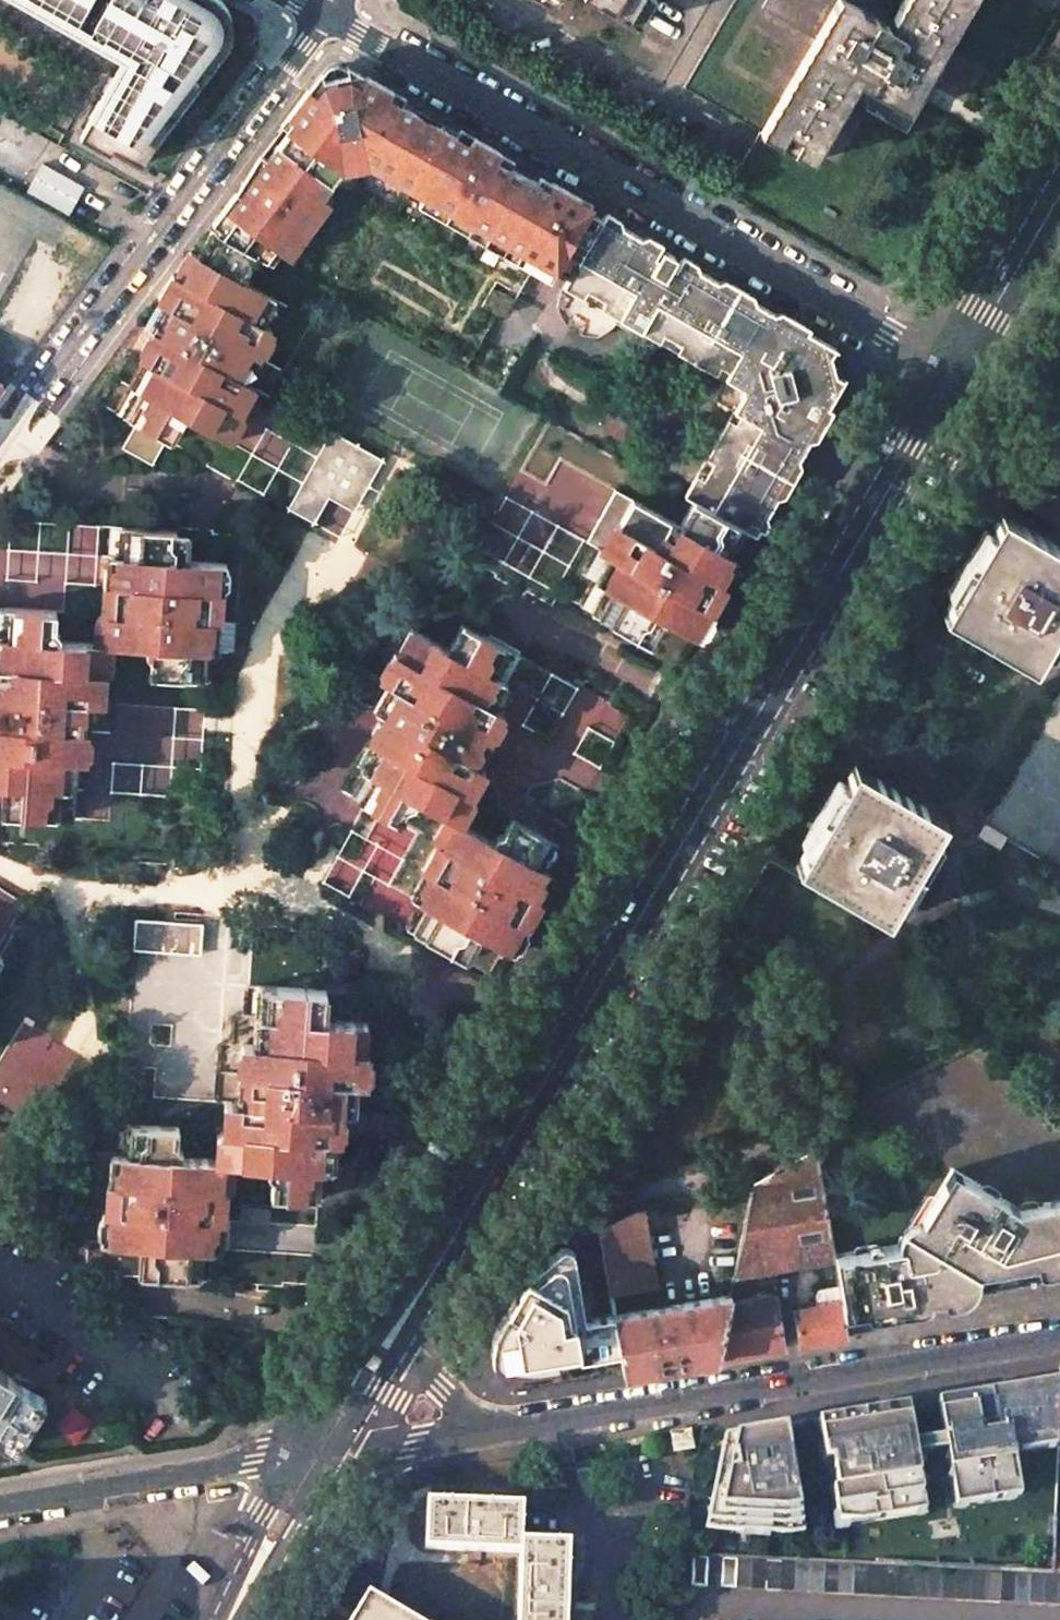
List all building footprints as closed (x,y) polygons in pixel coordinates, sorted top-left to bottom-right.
[(129,65),(89,135),(146,167),(151,153),(230,46),(229,40),(227,30),(224,19),(218,5),(215,0),(11,0),(129,65)] [(638,24),(653,0),(596,0),(638,24)] [(685,88),(809,162),(848,93),(867,105),(864,108),(907,134),(945,68),(940,65),(978,0),(903,0),(889,25),(870,14),(878,0),(735,0),(685,88)] [(254,176),(239,196),(235,193),(212,223),(221,227),(217,233),(230,240),(253,253),(271,263),(276,256),(288,266),(467,365),(497,312),(500,314),(508,313),(533,269),(548,184),(544,191),(494,162),(498,156),(458,133),(456,135),(442,127),(426,123),(415,111),(402,104),(404,101),(350,71),(352,78),(319,85),(318,80),(284,127),(288,131),(267,160),(263,157),(250,173),(254,176)] [(743,161),(738,157),(732,166),(738,170),(743,161)] [(39,166),(24,193),(64,215),(79,189),(39,166)] [(568,276),(563,285),(577,293),(585,286),(607,300),(608,304),(605,309),(654,337),(661,331),(684,345),(685,354),(698,363),(712,371),(716,363),(728,370),(724,377),(713,397),(733,409),(732,410),(740,415),(736,423),(732,424),(726,421),(717,437),(707,452),(711,454),(714,461),(702,480),(696,482),(692,480),(684,495),(693,500),(748,531),(756,535),(845,380),(837,375),(835,365),(833,355),(837,349),(603,216),(602,219),(568,276)] [(230,240),(217,233),(203,258),(215,264),(230,240)] [(264,293),(241,279),(253,253),(230,240),(215,264),(203,258),(191,253),(177,277),(173,274),(169,279),(156,302),(169,309),(178,313),(164,337),(155,333),(147,347),(140,359),(145,363),(132,386),(139,392),(135,399),(136,408),(130,419),(137,423),(122,451),(153,468),(168,442),(172,445),(185,421),(233,446),(246,422),(244,414),(258,389),(246,382),(237,378),(235,372),(240,365),(246,363),(251,353),(259,358),(275,330),(263,323),(251,316),(264,293)] [(585,286),(577,293),(605,309),(608,304),(607,300),(585,286)] [(275,299),(264,293),(251,316),(263,323),(275,299)] [(178,313),(169,309),(155,333),(164,337),(178,313)] [(654,337),(685,354),(684,345),(661,331),(654,337)] [(246,382),(259,358),(251,353),(246,363),(240,365),(235,372),(237,378),(246,382)] [(716,363),(712,371),(724,377),(728,370),(716,363)] [(740,415),(732,410),(726,421),(732,424),(736,423),(740,415)] [(352,449),(351,444),(333,433),(327,435),(317,452),(319,459),(313,461),(304,478),(306,485),(298,486),(288,506),(291,511),(306,519),(313,517),(325,496),(347,508),(354,506),(363,491),(362,483),(370,481),(378,465),(375,458),(359,448),(352,449)] [(707,452),(692,480),(696,482),(702,480),(714,461),(711,454),(707,452)] [(680,524),(616,491),(587,541),(599,548),(585,573),(596,580),(582,603),(642,636),(656,612),(697,636),(710,613),(727,584),(725,583),(720,580),(734,556),(748,531),(693,500),(680,524)] [(943,614),(990,642),(1009,653),(1034,667),(1059,622),(1059,548),(1001,513),(943,614)] [(134,543),(135,529),(120,528),(118,555),(129,556),(129,547),(134,543)] [(3,812),(48,814),(49,805),(55,797),(58,765),(64,759),(73,760),(87,761),(89,731),(77,731),(78,723),(73,719),(73,707),(77,704),(90,705),(105,705),(107,678),(112,672),(114,645),(147,648),(146,654),(151,663),(150,679),(196,681),(197,664),(202,660),(203,651),(207,651),(208,643),(202,635),(203,625),(206,623),(217,624),(220,624),(222,598),(224,598),(226,563),(174,560),(175,531),(135,529),(134,543),(129,547),(129,556),(118,555),(117,566),(122,570),(122,577),(121,584),(109,583),(107,611),(100,618),(98,642),(64,640),(64,634),(58,628),(60,609),(15,607),(14,619),(9,627),(8,636),(0,636),(0,782),(5,783),(3,812)] [(738,558),(734,556),(720,580),(725,583),(738,558)] [(1,605),(0,621),(0,636),(8,636),(9,627),(14,619),(15,607),(1,605)] [(454,955),(469,932),(511,955),(527,927),(541,903),(534,899),(528,896),(543,871),(557,846),(513,819),(505,833),(497,835),(494,841),(463,823),(475,805),(473,796),(487,771),(478,765),(470,759),(467,752),(472,745),(479,742),(483,734),(475,728),(479,721),(488,703),(493,706),(509,681),(496,673),(500,666),(498,657),(505,647),(464,622),(450,645),(413,625),(398,652),(394,649),(381,674),(391,680),(398,685),(401,692),(388,713),(385,711),(371,738),(374,740),(384,747),(386,753),(375,774),(376,777),(371,786),(373,791),(366,804),(397,822),(406,807),(415,804),(417,797),(447,815),(435,838),(436,842),(422,870),(425,871),(413,896),(422,902),(429,906),(425,912),(428,920),(421,935),(454,955)] [(197,664),(196,681),(207,681),(210,651),(215,652),(217,624),(206,623),(203,625),(202,635),(208,643),(207,651),(203,651),(202,660),(197,664)] [(509,681),(522,656),(505,647),(498,657),(500,666),(496,673),(509,681)] [(398,685),(391,680),(376,706),(385,711),(388,713),(401,692),(398,685)] [(976,836),(1000,850),(1008,838),(1059,868),(1059,692),(976,836)] [(492,738),(506,713),(493,706),(488,703),(479,721),(475,728),(483,734),(492,738)] [(89,731),(90,705),(77,704),(73,707),(73,719),(78,723),(77,731),(89,731)] [(470,759),(478,765),(492,738),(483,734),(479,742),(472,745),(467,752),(470,759)] [(384,747),(374,740),(360,766),(366,769),(375,774),(386,753),(384,747)] [(70,815),(73,760),(64,759),(58,765),(55,797),(49,805),(48,814),(70,815)] [(920,803),(855,765),(796,866),(887,918),(946,817),(920,803)] [(375,774),(366,769),(351,796),(366,804),(373,791),(371,786),(376,777),(375,774)] [(528,896),(534,899),(548,874),(543,871),(528,896)] [(429,906),(422,902),(408,928),(421,935),(428,920),(425,912),(429,906)] [(197,921),(147,917),(136,923),(135,939),(142,947),(196,949),(202,945),(203,927),(197,921)] [(257,1011),(254,1040),(265,1041),(271,1035),(272,1004),(277,997),(278,984),(259,983),(257,1011)] [(100,1241),(151,1244),(149,1274),(191,1276),(192,1261),(198,1255),(199,1247),(209,1247),(214,1247),(217,1218),(221,1218),(227,1218),(229,1188),(232,1184),(233,1160),(267,1163),(267,1169),(274,1172),(273,1192),(309,1194),(309,1180),(316,1172),(316,1165),(325,1166),(332,1167),(334,1138),(339,1138),(341,1107),(337,1107),(338,1078),(352,1079),(363,1080),(366,1051),(362,1051),(365,1022),(324,1017),(325,987),(278,984),(277,997),(272,1004),(271,1035),(265,1041),(254,1040),(243,1039),(241,1069),(250,1070),(250,1079),(256,1084),(256,1092),(250,1097),(239,1096),(226,1096),(224,1126),(218,1129),(217,1154),(183,1153),(184,1145),(177,1140),(178,1125),(142,1123),(142,1137),(139,1140),(137,1153),(128,1152),(124,1152),(122,1162),(127,1167),(127,1179),(122,1181),(110,1180),(107,1180),(105,1210),(101,1210),(100,1241)] [(250,1070),(241,1069),(239,1096),(250,1097),(256,1092),(256,1084),(250,1079),(250,1070)] [(350,1107),(352,1079),(338,1078),(337,1107),(341,1107),(350,1107)] [(130,1122),(128,1152),(137,1153),(139,1140),(142,1137),(142,1123),(130,1122)] [(815,1146),(755,1180),(734,1277),(732,1286),(777,1280),(776,1270),(835,1260),(834,1258),(815,1146)] [(112,1152),(110,1180),(122,1181),(127,1179),(127,1167),(122,1162),(124,1152),(112,1152)] [(323,1196),(325,1166),(316,1165),(316,1172),(309,1180),(309,1194),(323,1196)] [(756,1169),(707,1185),(704,1199),(699,1198),(684,1268),(723,1275),(734,1277),(755,1180),(756,1169)] [(834,1258),(835,1260),(839,1284),(842,1301),(844,1315),(915,1303),(992,1290),(1059,1279),(1059,1203),(1019,1210),(953,1171),(907,1247),(834,1258)] [(599,1225),(610,1293),(652,1286),(639,1210),(599,1225)] [(568,1242),(582,1314),(612,1309),(610,1293),(599,1225),(568,1242)] [(206,1278),(209,1247),(199,1247),(198,1255),(192,1261),(191,1276),(206,1278)] [(812,1306),(842,1301),(839,1284),(820,1288),(818,1289),(816,1291),(814,1294),(812,1306)] [(741,1299),(730,1301),(717,1358),(751,1352),(783,1347),(774,1293),(750,1297),(749,1291),(740,1293),(741,1299)] [(731,1295),(613,1314),(622,1363),(623,1373),(673,1365),(717,1358),(730,1301),(731,1295)] [(812,1306),(793,1309),(799,1344),(823,1340),(848,1336),(844,1315),(842,1301),(812,1306)] [(531,1323),(507,1308),(484,1345),(509,1381),(567,1372),(591,1368),(582,1314),(531,1323)] [(612,1309),(582,1314),(591,1368),(609,1365),(622,1363),(613,1314),(612,1309)] [(17,1448),(45,1399),(0,1371),(0,1438),(17,1448)] [(820,1418),(823,1442),(828,1441),(831,1458),(836,1487),(834,1487),(840,1524),(926,1510),(922,1486),(927,1482),(920,1473),(920,1468),(924,1464),(916,1454),(947,1449),(948,1451),(943,1461),(950,1464),(950,1468),(946,1479),(953,1481),(957,1505),(1022,1494),(1015,1452),(1058,1445),(1059,1395),(1059,1378),(939,1398),(946,1436),(914,1441),(908,1403),(849,1413),(820,1418)] [(726,1434),(706,1529),(795,1532),(805,1531),(787,1424),(753,1429),(726,1434)] [(836,1487),(831,1458),(819,1459),(824,1488),(834,1487),(836,1487)] [(427,1500),(426,1549),(520,1552),(518,1619),(566,1619),(569,1541),(521,1539),(523,1503),(427,1500)] [(679,1554),(678,1584),(1059,1604),(1059,1575),(1053,1574),(1009,1572),(797,1561),(679,1554)]
